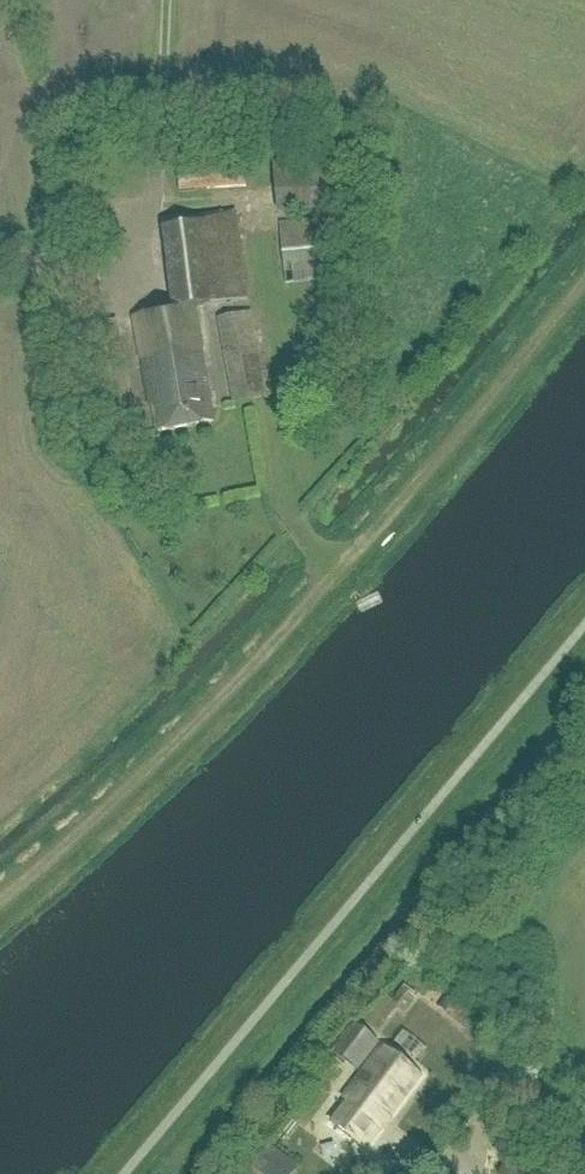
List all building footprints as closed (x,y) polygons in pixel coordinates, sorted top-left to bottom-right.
[(270,152),(278,218),(349,211),(342,144),(270,152)] [(177,167),(178,194),(248,189),(246,163),(177,167)] [(217,423),(195,309),(249,302),(237,212),(163,222),(175,310),(136,317),(159,434),(217,423)] [(280,224),(286,286),(348,280),(343,217),(280,224)] [(268,399),(254,314),(218,320),(232,405),(268,399)] [(139,439),(119,321),(86,326),(106,444),(139,439)] [(415,1000),(401,989),(392,1003),(405,1014),(415,1000)] [(443,1017),(435,1027),(463,1050),(471,1040),(443,1017)] [(334,1053),(358,1072),(378,1045),(354,1026),(334,1053)] [(382,1047),(361,1074),(344,1097),(349,1101),(332,1124),(366,1150),(421,1077),(382,1047)] [(252,1168),(260,1173),(293,1173),(297,1169),(268,1147),(252,1168)]
